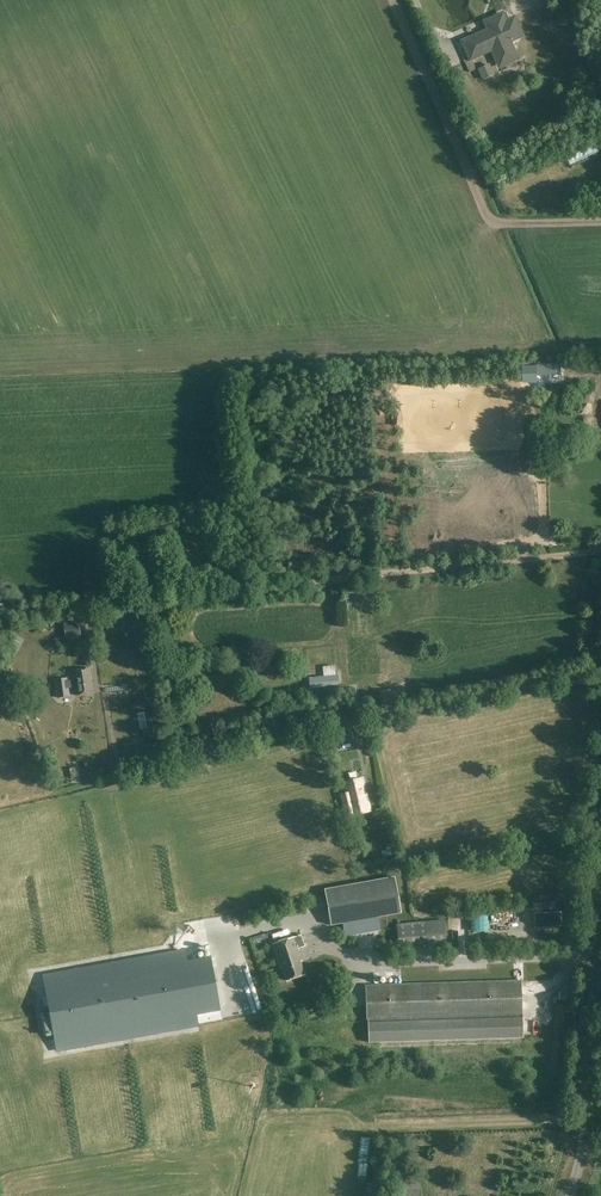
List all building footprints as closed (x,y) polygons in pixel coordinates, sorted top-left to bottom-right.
[(570,1),(555,7),(559,17),(574,11),(570,1)] [(500,24),(497,18),(494,17),(488,20),(487,23),(485,23),(489,32),(480,36),(479,33),(462,41),(470,60),(491,50),(496,61),(505,57),(508,63),(517,58),(510,41),(520,37),(521,34),(518,27),(515,26),(509,29),(506,21),(500,24)] [(478,21),(453,32),(456,40),(481,29),(478,21)] [(579,152),(597,145),(594,138),(576,145),(579,152)] [(600,174),(600,156),(600,154),(570,166),(576,183),(600,174)] [(567,444),(566,431),(546,432),(547,444),(567,444)] [(156,554),(139,556),(141,571),(158,569),(156,554)] [(130,556),(114,558),(116,567),(131,565),(130,556)] [(136,648),(153,646),(150,615),(133,617),(136,648)] [(64,625),(66,636),(80,635),(78,623),(64,625)] [(75,687),(76,695),(94,693),(92,683),(91,683),(90,679),(92,679),(90,668),(72,671),(74,680),(67,681),(66,678),(56,680),(58,698),(69,696),(68,688),(75,687)] [(323,677),(309,678),(309,688),(338,686),(337,675),(335,676),(323,677)] [(535,695),(521,696),(521,708),(535,707),(535,695)] [(345,711),(333,711),(334,720),(345,719),(345,711)] [(401,737),(412,735),(410,724),(399,725),(401,737)] [(337,743),(353,739),(350,727),(334,731),(337,743)] [(559,746),(569,748),(572,737),(562,735),(559,746)] [(390,751),(394,768),(406,765),(402,748),(390,751)] [(30,773),(25,776),(29,784),(34,781),(30,773)] [(370,812),(366,795),(364,796),(361,779),(343,783),(351,816),(370,812)] [(420,783),(404,789),(406,796),(423,790),(420,783)] [(375,810),(378,825),(390,823),(387,807),(375,810)] [(425,829),(412,843),(421,851),(434,838),(425,829)] [(550,846),(542,846),(542,860),(547,860),(547,853),(550,853),(550,846)] [(449,869),(435,872),(437,881),(451,877),(449,869)] [(330,882),(330,875),(315,876),(316,884),(330,882)] [(395,877),(324,890),(331,925),(401,913),(395,877)] [(559,900),(540,902),(540,909),(560,908),(559,900)] [(534,929),(561,927),(560,913),(533,915),(534,929)] [(398,948),(427,945),(446,943),(443,921),(396,926),(398,948)] [(305,946),(301,935),(294,937),(272,944),(281,968),(282,968),(286,981),(304,975),(300,962),(302,961),(298,949),(305,946)] [(185,951),(44,976),(57,1050),(198,1025),(196,1013),(220,1009),(211,958),(187,962),(185,951)] [(367,1021),(368,1021),(368,1042),(523,1038),(521,981),(365,985),(367,1021)] [(397,1181),(396,1195),(407,1195),(420,1195),(421,1183),(397,1181)]
